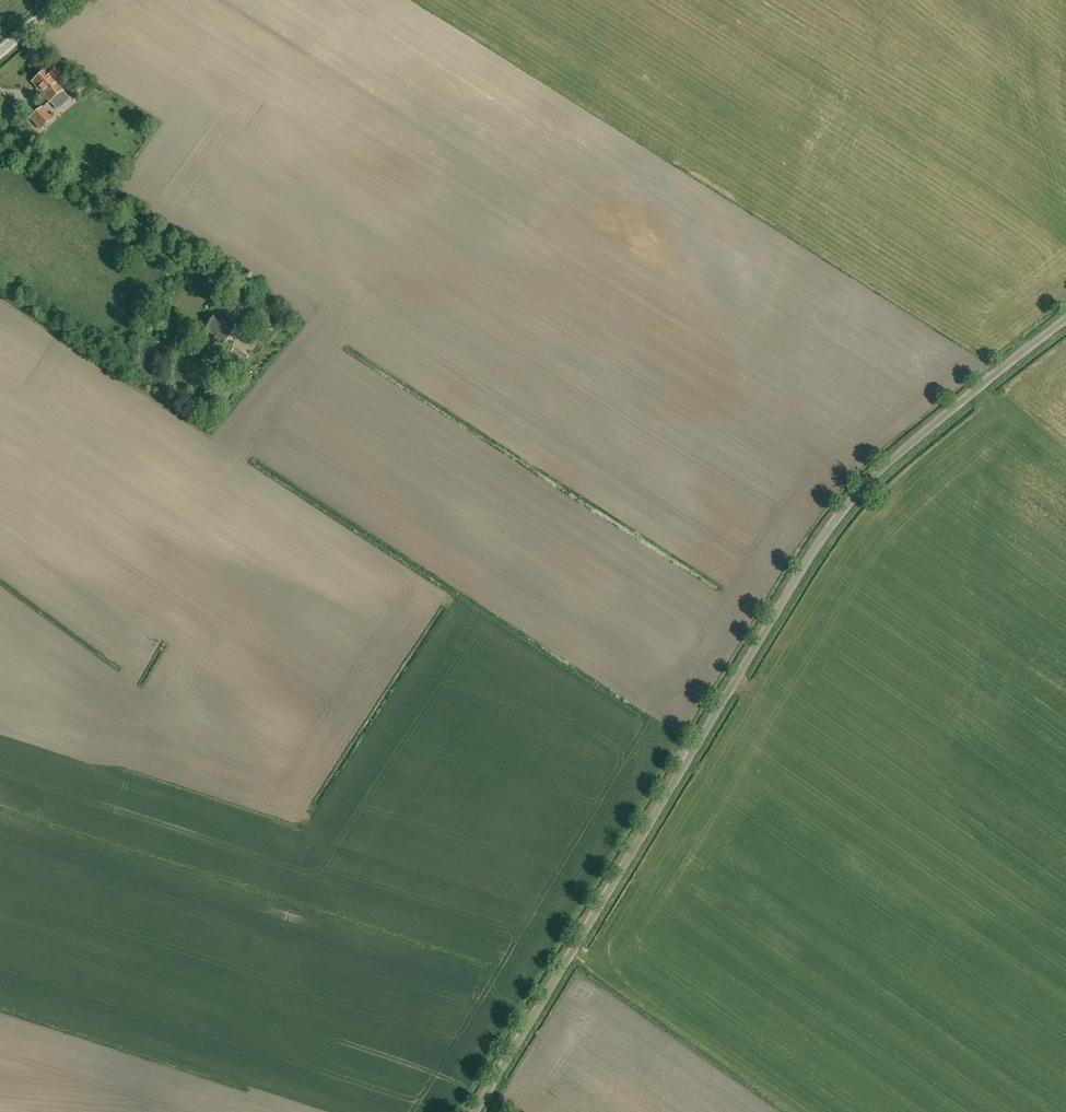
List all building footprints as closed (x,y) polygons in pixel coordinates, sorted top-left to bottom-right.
[(53,64),(46,70),(45,70),(32,81),(49,102),(63,90),(52,78),(59,71),(53,64)] [(40,128),(51,119),(42,108),(31,117),(40,128)] [(224,344),(236,325),(215,312),(204,330),(220,339),(219,341),(224,344)] [(246,360),(232,351),(227,359),(240,368),(246,360)]
